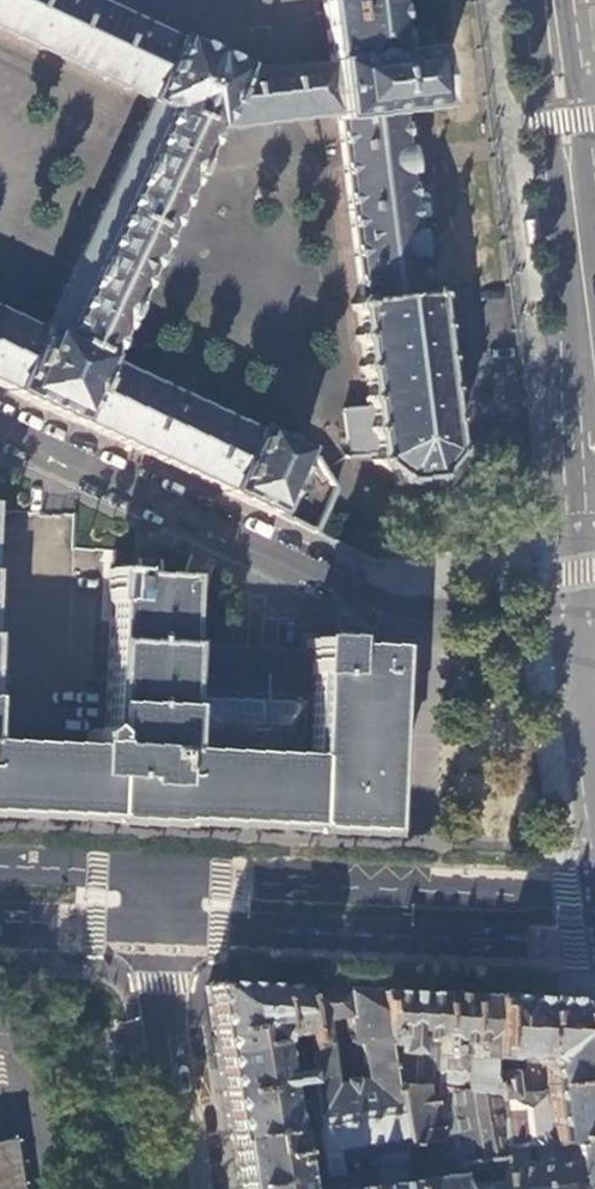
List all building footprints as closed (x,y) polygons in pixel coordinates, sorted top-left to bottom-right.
[(357,367),(357,374),(361,374),(364,397),(360,398),(361,405),(364,404),(364,407),(331,411),(335,447),(344,460),(371,456),(372,459),(368,462),(372,467),(375,466),(392,479),(390,483),(398,487),(400,482),(425,479),(428,482),(433,478),(431,476),(447,456),(451,456),(453,452),(449,449),(447,425),(450,425),(449,419),(446,419),(443,396),(446,395),(445,387),(442,388),(439,364),(442,363),(441,357),(437,357),(435,333),(438,332),(437,326),(434,326),(431,302),(435,301),(434,296),(431,296),(431,293),(428,293),(428,291),(419,292),(415,255),(419,254),(416,232),(412,232),(405,174),(408,174),(405,150),(402,150),(398,114),(433,110),(432,106),(433,105),(426,52),(393,55),(386,0),(320,0),(328,63),(326,63),(325,66),(247,75),(238,71),(239,68),(174,37),(173,39),(88,0),(0,0),(0,33),(144,101),(143,103),(145,105),(40,330),(37,329),(35,331),(0,315),(0,387),(8,391),(8,393),(72,423),(74,421),(223,493),(223,494),(268,516),(269,514),(299,452),(254,432),(253,433),(101,362),(102,360),(101,358),(206,134),(333,118),(334,122),(336,123),(358,299),(355,299),(355,302),(352,303),(352,305),(349,305),(350,312),(353,311),(356,335),(353,335),(353,342),(357,342),(360,367),(357,367)] [(0,746),(0,818),(101,823),(101,825),(173,828),(173,826),(302,831),(301,834),(379,837),(383,736),(386,649),(341,646),(341,638),(305,637),(305,649),(204,645),(184,644),(186,576),(135,575),(135,571),(107,570),(106,603),(108,604),(103,747),(83,746),(83,750),(0,746)] [(312,1125),(300,1050),(300,1047),(288,1049),(295,1095),(300,1103),(288,1104),(291,1123),(285,1123),(273,1047),(278,1038),(291,1037),(292,1042),(299,1041),(291,987),(251,986),(208,984),(205,986),(207,999),(227,1123),(230,1140),(288,1131),(298,1130),(312,1128),(312,1125)] [(300,1047),(300,1050),(325,1047),(322,1025),(328,1024),(328,1020),(346,1018),(342,990),(291,987),(299,1041),(300,1047)] [(325,1047),(300,1050),(312,1125),(392,1116),(401,1145),(428,1142),(447,1139),(453,1162),(502,1157),(502,1149),(501,1101),(497,1090),(432,1087),(431,1098),(418,1097),(389,1096),(388,1084),(377,991),(342,990),(346,1018),(350,1044),(358,1042),(361,1082),(331,1088),(325,1047)] [(439,994),(377,991),(388,1084),(418,1087),(418,1097),(431,1098),(432,1087),(435,1056),(439,994)] [(467,995),(439,994),(435,1056),(464,1056),(467,995)] [(435,1056),(432,1087),(497,1090),(491,1075),(490,1072),(489,1059),(488,996),(467,995),(464,1056),(435,1056)] [(497,1090),(501,1101),(502,1149),(524,1146),(533,1145),(594,1135),(594,1001),(488,996),(489,1059),(536,1060),(541,1066),(544,1093),(516,1098),(514,1075),(510,1072),(491,1075),(497,1090)] [(418,1087),(388,1084),(389,1096),(418,1097),(418,1087)] [(312,1125),(312,1128),(315,1148),(319,1176),(332,1174),(330,1161),(373,1153),(377,1186),(352,1188),(406,1188),(402,1163),(405,1161),(401,1145),(392,1116),(312,1125)] [(315,1148),(312,1128),(298,1130),(301,1151),(315,1148)] [(288,1131),(230,1140),(238,1188),(296,1188),(288,1131)] [(502,1149),(502,1157),(501,1182),(500,1188),(594,1188),(594,1135),(533,1145),(534,1162),(527,1162),(524,1146),(502,1149)] [(453,1162),(447,1139),(428,1142),(430,1165),(444,1163),(445,1170),(438,1171),(438,1179),(414,1182),(413,1170),(411,1170),(410,1160),(405,1161),(402,1163),(406,1188),(460,1188),(453,1162)] [(9,1142),(0,1143),(0,1188),(16,1188),(9,1142)]
